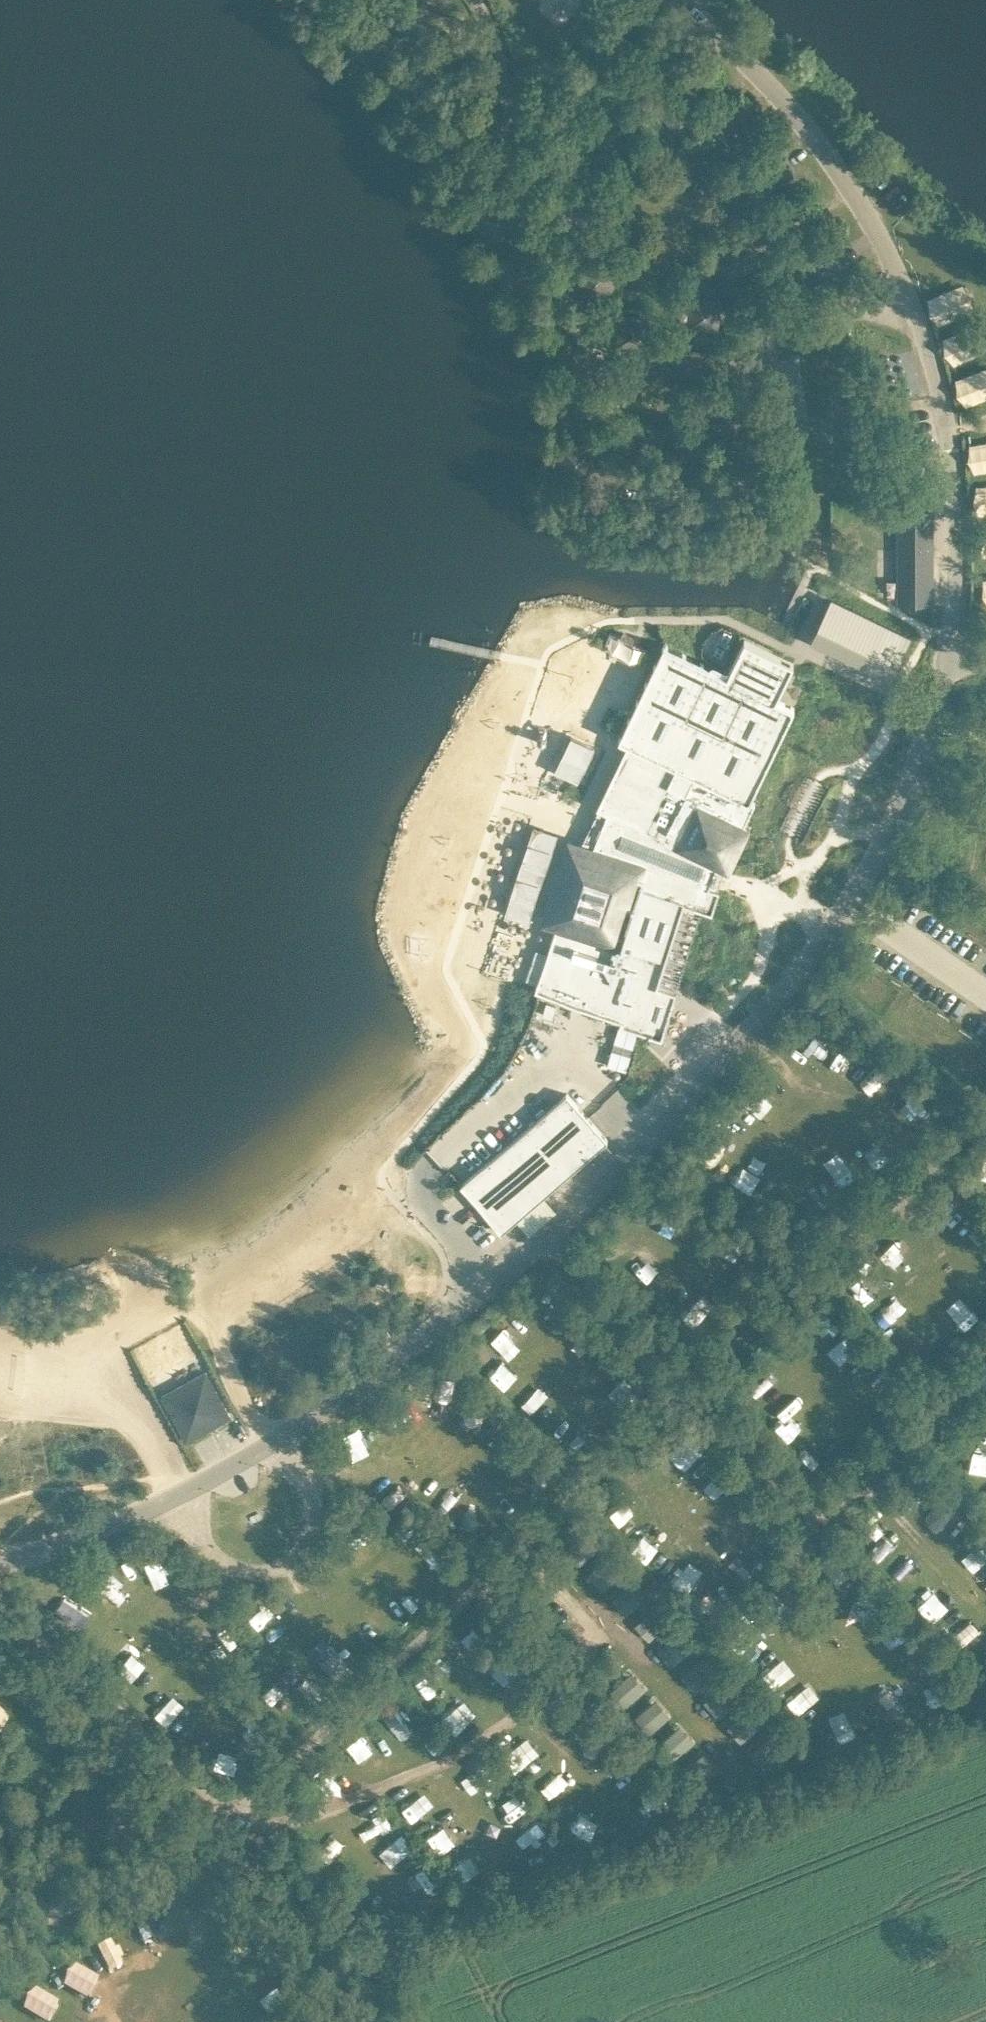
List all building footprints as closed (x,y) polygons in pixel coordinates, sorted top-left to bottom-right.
[(358,26),(352,30),(356,35),(362,31),(358,26)] [(426,40),(421,45),(425,49),(430,44),(426,40)] [(750,240),(722,244),(726,273),(755,269),(750,240)] [(608,258),(578,267),(587,297),(617,289),(608,258)] [(690,295),(686,326),(718,330),(721,299),(690,295)] [(618,314),(616,344),(649,347),(651,316),(618,314)] [(673,347),(671,378),(702,379),(704,349),(673,347)] [(931,499),(899,499),(899,601),(931,601),(931,499)] [(831,598),(815,632),(895,671),(911,636),(831,598)] [(555,928),(534,992),(620,1020),(619,1024),(662,1037),(677,990),(657,984),(683,904),(713,913),(720,887),(710,884),(718,864),(725,867),(728,869),(749,826),(744,824),(756,800),(751,797),(794,707),(776,698),(793,662),(744,639),(727,675),(663,645),(618,739),(627,743),(597,806),(607,811),(594,845),(580,841),(552,927),(555,928)] [(974,937),(985,944),(985,917),(985,916),(974,937)] [(618,1025),(606,1064),(626,1070),(638,1031),(618,1025)] [(856,1072),(863,1053),(844,1047),(837,1066),(856,1072)] [(870,1079),(887,1090),(898,1072),(880,1061),(870,1079)] [(567,1093),(460,1185),(500,1230),(516,1216),(606,1138),(567,1093)] [(710,1255),(737,1264),(747,1237),(720,1228),(710,1255)] [(627,1263),(644,1282),(663,1265),(645,1246),(627,1263)] [(161,1393),(185,1440),(232,1415),(207,1369),(161,1393)] [(983,1469),(985,1451),(985,1450),(966,1448),(963,1466),(983,1469)] [(612,1595),(631,1575),(598,1542),(578,1562),(612,1595)] [(632,1577),(610,1598),(649,1638),(671,1617),(632,1577)] [(658,1648),(673,1664),(693,1644),(678,1628),(658,1648)] [(704,1698),(725,1678),(702,1654),(681,1674),(704,1698)] [(718,1714),(739,1695),(726,1680),(705,1699),(718,1714)] [(14,1712),(0,1697),(0,1724),(14,1712)] [(657,1697),(639,1712),(650,1725),(668,1710),(657,1697)] [(740,1739),(762,1720),(748,1705),(726,1724),(740,1739)] [(750,1746),(768,1730),(761,1722),(743,1739),(750,1746)] [(681,1724),(666,1737),(677,1750),(692,1736),(681,1724)] [(750,1749),(763,1764),(786,1745),(773,1729),(750,1749)] [(347,1748),(360,1768),(380,1755),(368,1735),(347,1748)] [(470,1777),(481,1789),(495,1777),(484,1765),(470,1777)] [(132,1955),(156,1945),(146,1923),(122,1933),(132,1955)] [(104,1973),(129,1960),(114,1932),(89,1946),(104,1973)] [(70,1992),(94,1979),(80,1954),(56,1968),(70,1992)] [(38,2010),(63,1999),(52,1975),(27,1986),(38,2010)] [(5,2021),(21,2021),(32,2016),(21,1995),(0,2006),(0,2012),(5,2021)]
